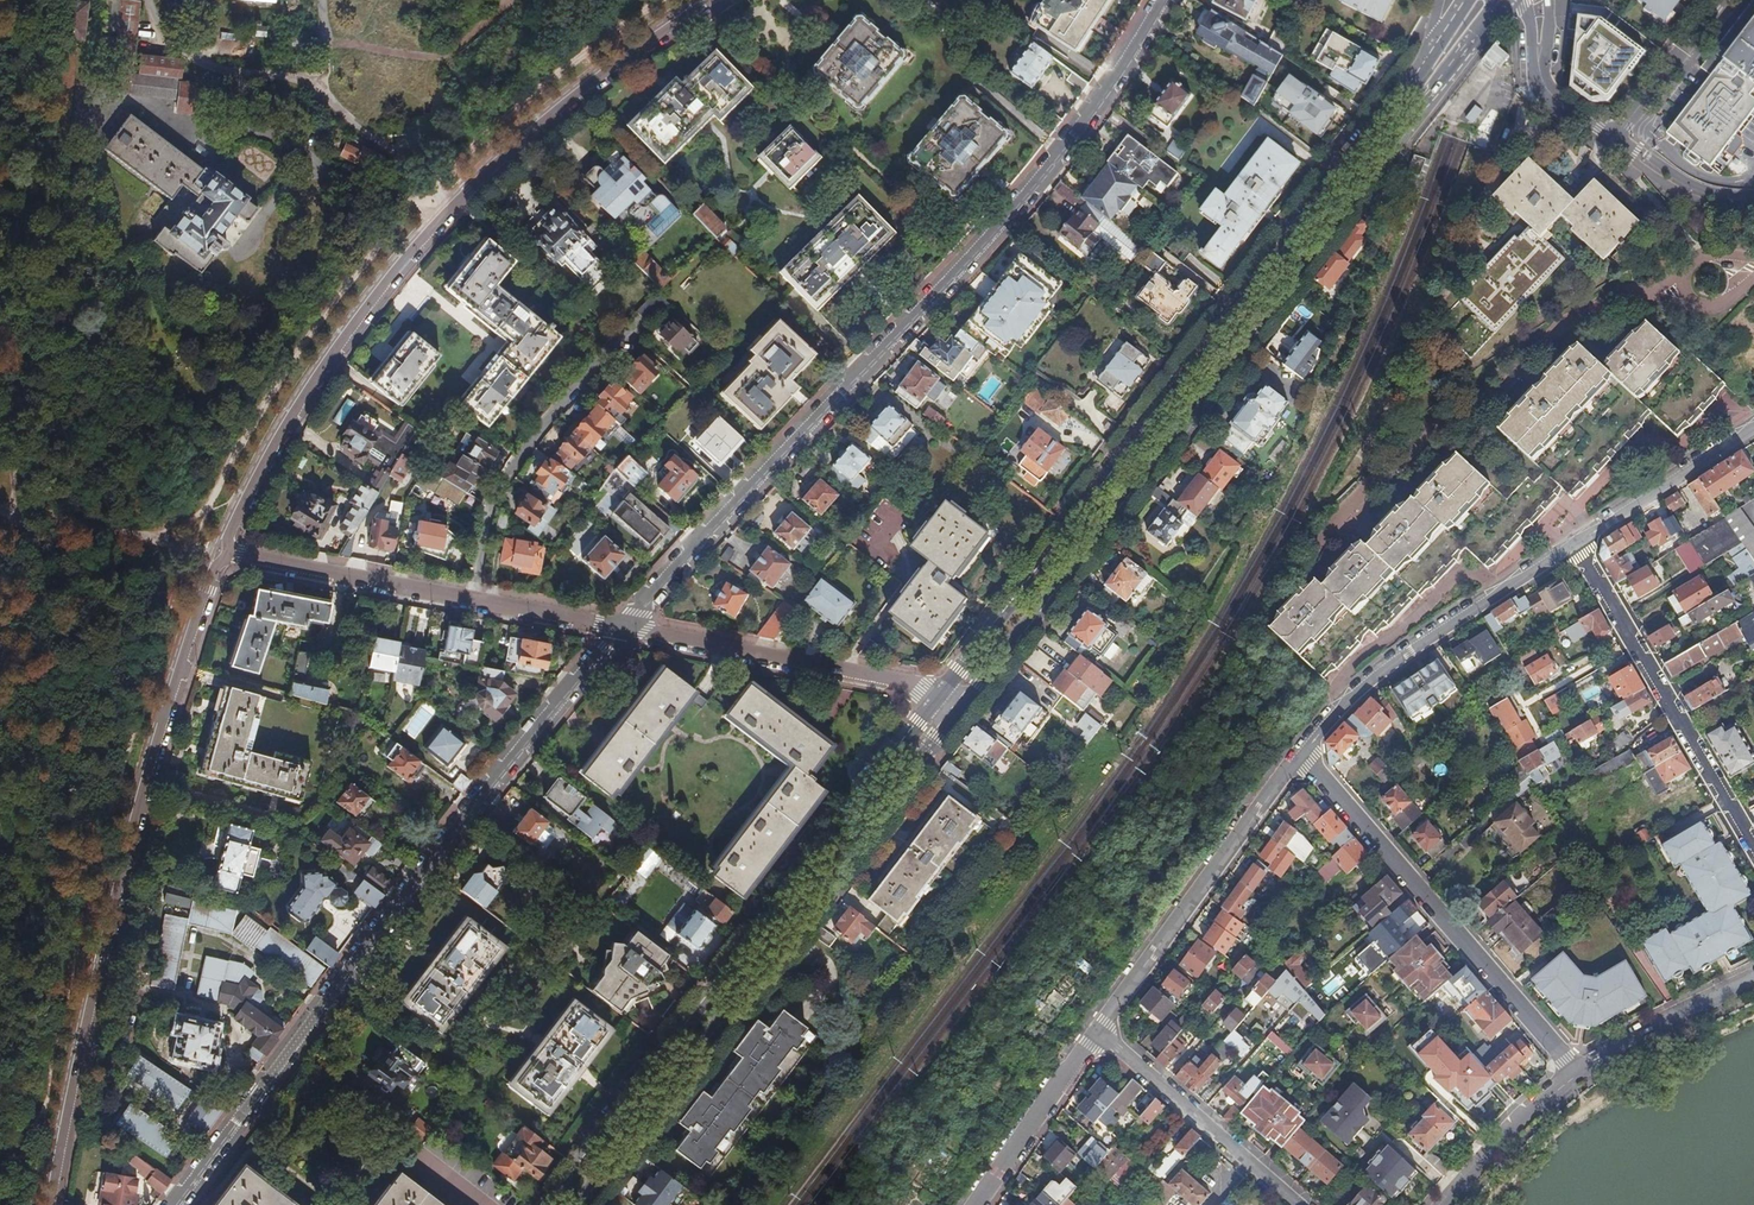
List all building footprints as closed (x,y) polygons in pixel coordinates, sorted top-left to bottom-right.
[(128,93),(129,76),(137,2),(117,0),(103,0),(96,66),(114,68),(111,91),(128,93)] [(1040,15),(1033,25),(1050,36),(1053,32),(1059,36),(1057,40),(1073,51),(1106,0),(1043,0),(1040,5),(1042,6),(1037,14),(1040,15)] [(1216,3),(1245,18),(1255,0),(1217,0),(1216,3)] [(1342,4),(1379,23),(1391,0),(1344,0),(1342,4)] [(1645,7),(1643,10),(1650,15),(1652,13),(1664,22),(1672,11),(1671,10),(1678,2),(1679,0),(1636,0),(1645,7)] [(50,134),(65,136),(73,53),(68,53),(70,39),(81,40),(86,4),(64,1),(50,134)] [(983,7),(974,1),(964,11),(970,16),(977,9),(980,11),(983,7)] [(1753,110),(1753,9),(1750,6),(1714,53),(1701,69),(1711,76),(1667,134),(1710,168),(1753,110)] [(1612,93),(1653,41),(1608,16),(1572,10),(1568,50),(1564,83),(1596,102),(1612,93)] [(1250,63),(1251,62),(1261,67),(1272,74),(1282,56),(1267,46),(1262,43),(1259,48),(1243,39),(1246,33),(1212,11),(1199,34),(1205,38),(1203,42),(1215,49),(1217,45),(1250,63)] [(901,50),(865,18),(855,19),(815,67),(816,75),(854,107),(863,106),(902,60),(901,50)] [(254,37),(266,38),(266,28),(255,27),(254,37)] [(1246,33),(1243,39),(1259,48),(1262,43),(1246,33)] [(1291,40),(1274,33),(1267,46),(1282,56),(1291,40)] [(1367,85),(1381,60),(1333,33),(1317,62),(1333,71),(1330,77),(1355,93),(1362,82),(1367,85)] [(1049,66),(1048,66),(1054,59),(1033,43),(1028,50),(1027,50),(1009,74),(1031,90),(1049,66)] [(687,88),(680,82),(631,130),(662,162),(712,114),(718,120),(752,87),(720,54),(687,88)] [(139,75),(180,79),(181,62),(141,58),(139,75)] [(1272,74),(1261,67),(1255,77),(1267,83),(1272,74)] [(1072,72),(1066,80),(1082,92),(1088,84),(1072,72)] [(1308,89),(1290,75),(1275,94),(1284,101),(1280,105),(1301,122),(1314,132),(1314,131),(1317,133),(1336,109),(1316,93),(1308,89)] [(1255,77),(1253,76),(1241,97),(1254,106),(1259,96),(1267,83),(1255,77)] [(130,96),(172,100),(174,81),(139,77),(132,77),(130,96)] [(1192,95),(1173,81),(1149,113),(1168,128),(1192,95)] [(175,112),(199,115),(202,86),(178,83),(175,112)] [(1004,131),(966,98),(958,100),(911,154),(911,164),(949,196),(959,195),(1005,140),(1004,131)] [(1475,104),(1468,120),(1477,124),(1484,109),(1475,104)] [(1493,110),(1477,130),(1490,135),(1495,121),(1499,113),(1493,110)] [(172,255),(199,276),(216,253),(221,253),(226,248),(226,242),(217,235),(233,213),(246,223),(256,210),(201,170),(199,173),(129,116),(103,149),(170,200),(180,188),(197,198),(170,232),(162,227),(152,243),(170,258),(172,255)] [(823,159),(792,127),(762,156),(793,188),(823,159)] [(1115,153),(1107,163),(1109,164),(1138,186),(1143,190),(1148,184),(1156,189),(1161,182),(1168,187),(1178,173),(1128,135),(1120,145),(1124,148),(1118,156),(1115,153)] [(1254,165),(1252,164),(1226,197),(1258,221),(1283,187),(1281,185),(1298,162),(1271,142),(1254,165)] [(1187,151),(1180,145),(1172,156),(1180,162),(1187,151)] [(375,167),(390,178),(396,169),(381,158),(363,148),(360,153),(346,146),(341,157),(368,170),(370,166),(375,167)] [(601,171),(598,168),(585,181),(594,190),(589,195),(612,219),(632,200),(634,202),(636,205),(639,206),(641,207),(643,207),(645,206),(647,204),(656,214),(645,225),(656,236),(679,214),(676,212),(677,211),(662,196),(660,195),(659,194),(657,194),(655,195),(654,196),(640,181),(643,179),(614,150),(607,156),(606,157),(606,158),(606,160),(606,162),(607,164),(601,171)] [(1407,173),(1419,177),(1425,160),(1414,156),(1407,173)] [(1513,236),(1456,297),(1458,299),(1494,333),(1564,259),(1548,244),(1553,238),(1548,233),(1562,218),(1575,230),(1572,233),(1603,262),(1640,223),(1594,181),(1582,194),(1564,177),(1556,185),(1527,158),(1491,197),(1511,215),(1514,212),(1528,225),(1516,238),(1513,236)] [(1109,164),(1082,200),(1086,203),(1108,219),(1111,221),(1119,211),(1121,213),(1132,199),(1130,197),(1138,186),(1109,164)] [(1060,184),(1054,191),(1077,208),(1078,207),(1081,209),(1085,204),(1060,184)] [(1237,244),(1239,246),(1258,221),(1226,197),(1217,190),(1201,211),(1223,228),(1204,252),(1203,251),(1200,254),(1219,267),(1237,244)] [(1150,211),(1154,203),(1144,196),(1139,204),(1150,211)] [(899,235),(867,203),(789,283),(822,315),(872,263),(899,235)] [(1102,226),(1108,219),(1086,203),(1085,204),(1081,209),(1078,207),(1077,208),(1071,215),(1074,217),(1060,233),(1088,256),(1092,251),(1099,257),(1107,247),(1100,241),(1102,238),(1095,232),(1101,225),(1102,226)] [(703,227),(714,238),(737,260),(746,251),(721,227),(699,204),(689,213),(703,227)] [(569,221),(555,207),(531,228),(540,237),(536,241),(560,267),(564,264),(589,292),(609,274),(584,246),(589,241),(582,234),(581,235),(568,222),(569,221)] [(1359,223),(1331,261),(1317,280),(1324,285),(1325,284),(1329,286),(1364,240),(1359,236),(1361,233),(1360,233),(1372,217),(1367,213),(1359,223)] [(369,382),(397,405),(391,411),(407,423),(416,428),(419,423),(431,403),(450,414),(458,405),(486,427),(506,402),(559,337),(549,330),(552,326),(549,324),(546,327),(495,285),(513,261),(486,239),(478,249),(479,250),(454,281),(453,280),(444,291),(417,270),(402,289),(384,312),(410,332),(402,342),(403,343),(378,374),(377,373),(369,382)] [(1143,258),(1145,255),(1150,259),(1154,254),(1136,240),(1135,242),(1132,240),(1128,241),(1126,243),(1127,245),(1143,258)] [(746,251),(737,260),(748,270),(757,261),(746,251)] [(633,261),(652,281),(660,289),(669,280),(642,252),(633,261)] [(990,304),(985,300),(961,332),(987,351),(996,358),(1003,348),(1004,349),(1015,336),(1021,340),(1045,308),(1039,304),(1050,290),(1048,289),(1056,280),(1021,253),(997,285),(1002,289),(999,292),(993,300),(990,304)] [(1190,299),(1190,298),(1198,287),(1189,280),(1180,291),(1178,291),(1177,291),(1175,293),(1171,289),(1171,288),(1171,286),(1170,285),(1169,283),(1158,275),(1167,264),(1154,254),(1150,259),(1144,266),(1156,275),(1139,298),(1162,316),(1161,317),(1161,319),(1162,320),(1164,322),(1166,324),(1168,324),(1170,324),(1171,323),(1178,314),(1180,314),(1182,314),(1183,313),(1189,305),(1190,303),(1191,302),(1191,301),(1190,299)] [(999,292),(997,290),(990,298),(993,300),(999,292)] [(661,309),(649,298),(636,312),(647,323),(661,309)] [(1434,325),(1470,358),(1494,333),(1458,299),(1434,325)] [(685,350),(687,353),(697,343),(672,319),(664,327),(663,325),(660,325),(657,329),(657,332),(681,355),(685,350)] [(797,370),(793,366),(807,351),(776,321),(752,347),(758,352),(736,374),(739,377),(725,391),(735,400),(731,404),(753,424),(779,396),(783,400),(795,387),(787,380),(797,370)] [(1336,566),(1338,568),(1328,579),(1322,585),(1316,580),(1310,586),(1299,597),(1297,595),(1284,609),(1286,611),(1270,628),(1298,655),(1321,678),(1332,665),(1334,668),(1343,659),(1341,657),(1348,649),(1350,651),(1358,642),(1356,640),(1367,629),(1373,634),(1384,622),(1386,624),(1394,616),(1392,614),(1400,606),(1402,608),(1410,599),(1408,598),(1414,591),(1418,595),(1429,583),(1431,585),(1439,577),(1437,575),(1445,567),(1447,568),(1455,560),(1453,558),(1463,547),(1484,567),(1490,560),(1492,562),(1518,534),(1516,533),(1527,521),(1529,522),(1561,489),(1569,496),(1580,484),(1582,485),(1608,458),(1606,456),(1611,451),(1613,452),(1639,425),(1638,423),(1649,411),(1674,435),(1686,423),(1687,425),(1713,397),(1711,395),(1723,383),(1669,332),(1663,338),(1647,323),(1636,335),(1634,333),(1625,343),(1627,345),(1619,353),(1617,352),(1608,361),(1610,363),(1604,369),(1579,345),(1573,351),(1571,350),(1562,359),(1564,361),(1556,370),(1554,368),(1545,377),(1547,379),(1536,390),(1534,389),(1525,398),(1527,400),(1519,408),(1517,407),(1508,416),(1510,418),(1498,430),(1521,451),(1529,459),(1544,473),(1534,483),(1528,478),(1506,500),(1490,485),(1459,456),(1448,468),(1446,467),(1437,476),(1439,478),(1430,487),(1428,485),(1420,495),(1422,496),(1416,502),(1412,498),(1395,515),(1393,513),(1380,527),(1383,529),(1366,546),(1362,542),(1351,554),(1349,552),(1336,566)] [(917,340),(909,348),(954,382),(974,356),(980,360),(987,351),(961,332),(961,331),(954,340),(953,339),(952,340),(945,334),(932,351),(917,340)] [(1321,342),(1308,333),(1284,365),(1303,379),(1317,362),(1320,350),(1317,347),(1321,342)] [(1126,345),(1098,381),(1109,389),(1122,399),(1151,361),(1127,343),(1126,345)] [(628,363),(617,375),(638,393),(649,381),(647,380),(656,371),(640,357),(632,366),(628,363)] [(919,363),(910,375),(896,394),(918,410),(940,379),(919,363)] [(606,387),(593,402),(596,405),(612,419),(616,422),(621,416),(617,413),(625,404),(624,403),(630,397),(623,391),(622,392),(613,385),(608,390),(606,387)] [(1246,405),(1231,424),(1232,425),(1254,441),(1260,446),(1281,419),(1278,417),(1289,403),(1267,386),(1258,398),(1254,395),(1249,396),(1245,401),(1246,405)] [(1043,413),(1060,425),(1069,414),(1035,388),(1023,402),(1041,415),(1043,413)] [(1743,426),(1751,408),(1723,395),(1715,413),(1743,426)] [(341,423),(353,402),(347,399),(335,420),(341,423)] [(574,423),(569,429),(590,447),(595,442),(593,440),(601,431),(612,419),(596,405),(585,417),(577,426),(574,423)] [(914,426),(890,405),(861,437),(886,458),(914,426)] [(931,409),(925,415),(939,426),(945,420),(931,409)] [(721,413),(695,441),(721,466),(748,439),(721,413)] [(376,462),(373,467),(377,469),(376,471),(372,468),(363,483),(367,485),(366,486),(376,493),(388,474),(400,454),(405,447),(406,444),(416,428),(407,423),(394,443),(381,434),(379,437),(371,433),(376,425),(373,423),(375,421),(364,414),(362,416),(360,414),(354,424),(351,422),(343,434),(346,436),(340,445),(355,455),(353,458),(361,463),(365,455),(376,462)] [(416,428),(431,437),(433,434),(430,432),(431,431),(419,423),(416,428)] [(1114,427),(1109,423),(1105,428),(1110,432),(1114,427)] [(1232,425),(1223,437),(1244,453),(1254,441),(1232,425)] [(583,452),(585,453),(590,447),(569,429),(564,434),(567,438),(559,447),(575,461),(583,452)] [(1049,472),(1065,450),(1040,431),(1023,452),(1026,454),(1025,455),(1027,457),(1022,463),(1021,467),(1041,482),(1042,482),(1044,480),(1048,476),(1049,472)] [(489,449),(490,448),(465,433),(454,451),(461,456),(465,458),(484,469),(488,462),(494,452),(489,449)] [(406,444),(405,447),(410,450),(405,457),(407,458),(413,449),(406,444)] [(872,460),(853,444),(828,473),(854,494),(866,481),(859,475),(872,460)] [(410,450),(405,447),(400,454),(405,457),(410,450)] [(1529,459),(1521,451),(1490,485),(1506,500),(1528,478),(1534,483),(1544,473),(1529,459)] [(1742,451),(1700,479),(1713,499),(1753,474),(1753,470),(1742,451)] [(1239,466),(1221,452),(1203,476),(1219,488),(1221,489),(1232,474),(1239,466)] [(405,457),(400,454),(388,474),(398,481),(411,460),(407,458),(405,457)] [(913,464),(903,455),(894,465),(905,474),(913,464)] [(450,462),(440,478),(442,479),(465,493),(471,485),(472,485),(477,478),(478,478),(484,469),(465,458),(461,456),(455,466),(450,462)] [(639,466),(626,456),(614,469),(626,480),(639,466)] [(676,502),(695,482),(695,477),(672,456),(663,465),(664,466),(659,472),(664,477),(657,485),(672,500),(673,499),(676,502)] [(530,486),(531,487),(530,489),(533,491),(550,503),(552,504),(560,493),(554,488),(556,486),(557,487),(562,480),(580,492),(585,484),(547,457),(543,464),(542,463),(536,472),(539,475),(534,482),(533,481),(530,486)] [(608,463),(604,469),(610,474),(614,469),(608,463)] [(1243,469),(1239,466),(1232,474),(1237,477),(1243,469)] [(440,478),(425,468),(414,484),(424,490),(426,489),(433,493),(442,479),(440,478)] [(1203,476),(1200,474),(1177,503),(1188,511),(1196,517),(1219,488),(1203,476)] [(1689,486),(1710,518),(1721,511),(1713,499),(1700,479),(1689,486)] [(840,496),(821,480),(803,500),(822,516),(840,496)] [(344,519),(340,527),(351,534),(376,493),(366,486),(361,483),(350,502),(352,503),(343,518),(344,519)] [(1185,524),(1180,521),(1188,511),(1177,503),(1158,488),(1152,495),(1167,506),(1148,532),(1167,546),(1184,524),(1185,524)] [(641,501),(629,490),(623,497),(624,498),(612,512),(641,538),(635,544),(645,554),(669,529),(640,503),(641,501)] [(555,511),(548,506),(550,503),(533,491),(529,497),(522,492),(517,499),(521,502),(514,512),(532,524),(537,516),(546,523),(555,511)] [(297,502),(300,504),(291,518),(296,521),(294,524),(303,530),(305,526),(308,529),(307,531),(318,537),(325,525),(324,524),(327,521),(324,519),(325,516),(327,516),(333,506),(332,504),(328,501),(326,502),(325,505),(310,496),(309,496),(303,492),(297,502)] [(1678,493),(1664,501),(1672,513),(1686,504),(1678,493)] [(891,614),(933,646),(1008,548),(947,502),(912,548),(930,562),(891,614)] [(1726,519),(1753,559),(1753,530),(1739,510),(1726,518),(1726,519)] [(1185,524),(1184,524),(1189,527),(1196,517),(1188,511),(1180,521),(1185,524)] [(497,527),(506,529),(509,514),(500,512),(497,527)] [(812,530),(793,513),(775,534),(794,551),(797,548),(803,554),(808,554),(811,551),(811,546),(817,539),(810,533),(812,530)] [(429,523),(418,520),(413,545),(418,546),(417,550),(445,561),(447,552),(457,539),(445,529),(446,522),(430,519),(429,523)] [(1743,544),(1726,519),(1690,541),(1690,542),(1705,565),(1705,566),(1731,551),(1743,544)] [(391,549),(395,524),(372,520),(367,545),(391,549)] [(1652,531),(1646,535),(1653,548),(1660,544),(1661,546),(1673,539),(1661,520),(1649,526),(1652,531)] [(833,523),(827,530),(847,547),(849,544),(853,539),(833,523)] [(1600,556),(1601,557),(1617,584),(1627,578),(1635,573),(1629,563),(1626,565),(1622,558),(1619,560),(1617,555),(1641,540),(1632,523),(1604,541),(1600,556)] [(602,536),(581,559),(602,578),(623,555),(602,536)] [(512,564),(512,565),(522,567),(537,570),(538,570),(542,549),(527,546),(528,543),(512,540),(512,541),(505,540),(501,562),(512,564)] [(1690,542),(1676,550),(1691,574),(1705,565),(1690,542)] [(1741,569),(1728,579),(1734,587),(1750,577),(1753,575),(1753,564),(1743,544),(1731,551),(1741,569)] [(752,571),(749,568),(744,575),(764,589),(768,584),(774,589),(792,566),(769,549),(752,571)] [(1106,586),(1099,595),(1114,606),(1121,597),(1128,602),(1144,581),(1143,580),(1148,574),(1128,559),(1123,565),(1122,564),(1106,586)] [(1639,598),(1658,586),(1647,567),(1635,574),(1635,573),(1627,578),(1639,598)] [(1674,594),(1675,595),(1686,614),(1687,615),(1714,599),(1701,577),(1674,594)] [(838,628),(857,603),(823,578),(822,580),(813,591),(805,602),(813,608),(813,609),(838,628)] [(1536,596),(1535,596),(1527,600),(1532,609),(1537,616),(1549,609),(1552,613),(1572,601),(1561,581),(1545,590),(1545,591),(1536,596)] [(749,596),(727,584),(714,607),(736,619),(749,596)] [(251,616),(247,615),(225,676),(289,694),(298,652),(301,641),(310,643),(313,643),(315,643),(317,642),(320,641),(322,639),(324,636),(324,635),(331,603),(256,589),(251,616)] [(1728,591),(1714,599),(1687,615),(1678,620),(1685,631),(1696,625),(1734,602),(1728,591)] [(1668,600),(1679,618),(1686,614),(1675,595),(1668,600)] [(1519,601),(1517,598),(1486,618),(1499,638),(1503,636),(1501,633),(1503,631),(1499,625),(1518,613),(1520,616),(1532,609),(1527,600),(1525,597),(1519,601)] [(798,611),(784,602),(758,636),(775,640),(789,622),(798,611)] [(1089,608),(1064,641),(1082,655),(1095,665),(1102,655),(1104,657),(1105,655),(1114,643),(1120,636),(1108,627),(1110,624),(1089,608)] [(443,613),(433,611),(430,626),(437,628),(441,623),(443,613)] [(1599,611),(1575,625),(1559,634),(1563,640),(1572,634),(1572,635),(1584,628),(1587,634),(1593,630),(1595,633),(1598,632),(1602,638),(1611,633),(1599,611)] [(1664,666),(1672,678),(1725,647),(1724,646),(1743,634),(1749,647),(1753,644),(1753,612),(1664,666)] [(443,653),(439,652),(438,660),(442,661),(472,666),(476,667),(481,642),(470,640),(472,631),(462,628),(462,624),(449,621),(445,643),(443,653)] [(797,628),(789,622),(775,640),(789,642),(797,628)] [(365,623),(360,625),(360,631),(362,634),(367,635),(371,632),(371,628),(369,625),(365,623)] [(1676,638),(1669,626),(1649,638),(1655,650),(1676,638)] [(1487,632),(1455,653),(1468,674),(1476,669),(1469,659),(1477,654),(1485,666),(1502,656),(1487,632)] [(1161,642),(1153,637),(1149,642),(1156,648),(1161,642)] [(400,643),(373,638),(370,654),(367,667),(394,672),(399,646),(400,643)] [(547,645),(509,638),(503,672),(540,679),(542,668),(545,668),(547,654),(546,654),(547,645)] [(879,646),(871,640),(858,656),(870,658),(879,646)] [(1120,648),(1114,643),(1105,655),(1111,660),(1120,648)] [(425,651),(399,646),(394,672),(392,680),(419,686),(424,657),(425,651)] [(1538,657),(1534,649),(1519,658),(1523,665),(1538,657)] [(308,655),(298,652),(289,694),(324,704),(328,690),(312,686),(312,685),(302,682),(308,655)] [(362,652),(359,664),(367,666),(370,654),(362,652)] [(1095,665),(1082,655),(1069,672),(1088,686),(1091,689),(1093,687),(1103,673),(1104,672),(1095,665)] [(1549,656),(1526,669),(1529,675),(1536,686),(1544,681),(1546,684),(1549,683),(1547,680),(1558,673),(1549,656)] [(428,665),(431,665),(438,667),(442,661),(438,660),(424,657),(424,660),(425,662),(426,663),(427,664),(428,665)] [(1510,663),(1520,680),(1529,675),(1526,669),(1523,665),(1519,658),(1514,661),(1510,663)] [(472,666),(442,661),(438,667),(471,672),(472,666)] [(1414,680),(1413,679),(1394,693),(1411,717),(1429,705),(1432,709),(1440,703),(1437,699),(1456,687),(1439,662),(1420,675),(1420,676),(1419,676),(1417,677),(1416,678),(1415,679),(1414,680)] [(663,667),(606,741),(581,774),(609,796),(614,789),(617,791),(693,690),(663,667)] [(1632,667),(1610,680),(1621,698),(1624,697),(1626,701),(1645,690),(1632,667)] [(501,684),(500,683),(502,672),(480,668),(475,690),(475,696),(475,699),(475,701),(476,704),(477,705),(478,707),(494,720),(507,704),(506,702),(513,694),(501,684)] [(1088,686),(1069,672),(1068,673),(1066,671),(1053,688),(1074,704),(1088,686)] [(1107,676),(1103,673),(1093,687),(1097,690),(1107,676)] [(1726,691),(1718,679),(1684,699),(1692,711),(1726,691)] [(847,759),(748,683),(724,714),(793,766),(715,866),(718,868),(713,875),(741,897),(847,759)] [(199,774),(299,802),(305,784),(311,762),(276,752),(273,759),(249,752),(265,698),(223,686),(199,774)] [(1645,690),(1626,701),(1621,704),(1623,707),(1626,705),(1632,714),(1652,703),(1645,690)] [(1007,737),(1016,744),(1042,709),(1021,692),(996,724),(1009,734),(1007,737)] [(1557,695),(1545,702),(1551,712),(1563,705),(1557,695)] [(276,752),(311,762),(305,784),(320,788),(339,717),(282,701),(281,703),(265,698),(249,752),(273,759),(276,752)] [(1361,712),(1356,717),(1379,738),(1393,724),(1383,714),(1385,711),(1381,707),(1373,700),(1361,712)] [(1387,701),(1381,707),(1385,711),(1383,714),(1393,724),(1398,718),(1387,701)] [(1516,741),(1519,747),(1512,751),(1520,763),(1539,751),(1533,740),(1536,738),(1529,726),(1525,728),(1522,723),(1511,703),(1503,708),(1501,704),(1491,710),(1496,718),(1499,716),(1513,743),(1516,741)] [(1088,715),(1080,725),(1096,737),(1103,728),(1104,727),(1088,715)] [(1605,730),(1598,717),(1573,732),(1580,745),(1605,730)] [(1009,748),(978,724),(962,744),(984,760),(992,749),(1002,756),(1009,748)] [(1360,738),(1346,724),(1327,744),(1333,750),(1328,755),(1330,765),(1332,767),(1341,758),(1360,738)] [(441,725),(423,748),(446,766),(464,743),(441,725)] [(1706,735),(1709,742),(1721,761),(1748,746),(1736,726),(1726,731),(1723,725),(1706,735)] [(1555,731),(1545,737),(1549,745),(1555,742),(1559,740),(1565,736),(1559,726),(1554,729),(1555,731)] [(1627,732),(1612,743),(1618,754),(1627,749),(1632,741),(1627,732)] [(1647,753),(1656,768),(1682,753),(1673,737),(1647,753)] [(1563,756),(1555,742),(1549,745),(1539,751),(1520,763),(1522,766),(1529,775),(1534,783),(1536,786),(1545,780),(1538,769),(1546,764),(1547,765),(1563,756)] [(414,775),(417,777),(425,766),(394,744),(385,757),(390,761),(386,766),(404,780),(407,783),(410,783),(413,779),(412,776),(414,775)] [(1721,761),(1731,778),(1753,765),(1753,757),(1748,746),(1721,761)] [(1582,811),(1644,775),(1635,760),(1630,752),(1596,771),(1583,779),(1568,788),(1582,811)] [(1647,753),(1635,760),(1644,775),(1646,774),(1656,768),(1647,753)] [(1656,768),(1646,774),(1644,775),(1657,797),(1670,790),(1667,785),(1692,770),(1682,753),(1656,768)] [(1425,760),(1421,756),(1413,762),(1417,767),(1425,760)] [(1394,775),(1379,759),(1369,768),(1384,784),(1394,775)] [(949,761),(943,769),(956,779),(962,772),(949,761)] [(1522,766),(1507,778),(1515,788),(1529,775),(1522,766)] [(1529,775),(1511,791),(1516,799),(1534,783),(1529,775)] [(470,782),(462,776),(454,787),(461,793),(470,782)] [(542,797),(568,817),(565,819),(589,838),(598,827),(607,834),(615,822),(583,797),(557,778),(542,797)] [(366,812),(374,802),(349,784),(335,803),(353,815),(352,816),(355,817),(358,817),(361,814),(360,813),(363,810),(366,812)] [(1396,817),(1393,819),(1404,832),(1423,815),(1399,787),(1382,801),(1396,817)] [(1304,791),(1293,800),(1306,816),(1317,807),(1304,791)] [(980,819),(952,798),(872,901),(901,923),(908,914),(910,916),(922,900),(920,898),(961,844),(963,846),(976,829),(974,828),(980,819)] [(1317,807),(1306,816),(1323,835),(1340,820),(1332,811),(1323,801),(1317,807)] [(1507,836),(1522,853),(1541,837),(1532,827),(1536,824),(1518,803),(1495,823),(1501,829),(1504,827),(1510,834),(1507,836)] [(496,808),(487,818),(497,826),(506,816),(496,808)] [(529,809),(512,831),(529,844),(545,824),(547,823),(529,809)] [(1572,818),(1563,823),(1567,827),(1570,832),(1577,828),(1572,818)] [(1338,844),(1344,851),(1357,840),(1347,829),(1340,820),(1323,835),(1334,847),(1338,844)] [(1680,864),(1708,911),(1677,929),(1688,946),(1702,966),(1708,962),(1710,964),(1726,955),(1725,952),(1734,946),(1736,949),(1753,939),(1744,924),(1741,926),(1737,919),(1740,918),(1734,908),(1735,905),(1752,895),(1745,884),(1743,886),(1738,877),(1740,875),(1732,861),(1729,862),(1724,854),(1727,852),(1719,840),(1714,843),(1712,839),(1709,840),(1704,831),(1706,829),(1701,820),(1661,844),(1675,867),(1680,864)] [(333,850),(353,865),(360,854),(359,853),(361,850),(369,856),(373,856),(381,845),(370,837),(353,823),(347,830),(345,829),(341,834),(342,837),(333,850)] [(1429,823),(1413,836),(1427,853),(1443,840),(1429,823)] [(239,877),(240,878),(241,875),(248,846),(249,844),(248,843),(251,831),(229,824),(226,837),(225,837),(216,871),(212,887),(235,893),(239,877)] [(545,824),(531,843),(539,849),(544,849),(554,836),(553,830),(545,824)] [(1285,824),(1273,841),(1284,848),(1304,863),(1314,849),(1303,838),(1285,824)] [(1644,826),(1635,831),(1643,845),(1652,839),(1644,826)] [(1504,827),(1501,829),(1507,836),(1510,834),(1504,827)] [(561,834),(566,838),(570,834),(564,830),(561,834)] [(1371,856),(1357,840),(1344,851),(1326,866),(1315,875),(1307,883),(1313,890),(1340,866),(1348,876),(1371,856)] [(1448,846),(1443,840),(1427,853),(1433,860),(1437,856),(1448,846)] [(1261,857),(1272,864),(1284,848),(1273,841),(1261,857)] [(259,849),(248,846),(241,875),(252,877),(259,849)] [(648,848),(641,858),(633,867),(637,870),(639,867),(643,871),(656,854),(648,848)] [(461,865),(454,859),(441,876),(448,882),(461,865)] [(1268,868),(1259,861),(1242,883),(1253,892),(1263,878),(1265,874),(1268,868)] [(479,874),(472,875),(460,891),(481,907),(493,892),(493,886),(504,884),(502,867),(491,868),(486,865),(479,874)] [(372,868),(362,881),(382,895),(391,883),(372,868)] [(321,877),(321,872),(300,874),(301,887),(287,907),(289,913),(300,921),(307,921),(323,899),(329,898),(330,901),(335,906),(342,905),(346,899),(362,898),(373,907),(382,895),(362,881),(355,875),(352,880),(360,885),(354,892),(345,893),(339,889),(336,889),(336,883),(325,877),(321,877)] [(619,872),(615,877),(621,882),(625,877),(619,872)] [(621,882),(615,877),(601,895),(607,900),(621,882)] [(1388,877),(1376,886),(1372,890),(1360,900),(1367,907),(1359,914),(1374,931),(1392,915),(1387,909),(1392,904),(1404,894),(1388,877)] [(1496,888),(1477,905),(1490,920),(1492,919),(1509,903),(1513,902),(1514,901),(1517,899),(1518,898),(1504,882),(1496,888)] [(1217,893),(1211,901),(1225,910),(1240,921),(1245,914),(1247,915),(1257,901),(1250,896),(1253,892),(1242,883),(1229,902),(1217,893)] [(190,900),(166,893),(164,902),(188,908),(190,900)] [(607,900),(601,895),(596,902),(602,907),(607,900)] [(706,910),(723,923),(731,912),(714,899),(706,910)] [(1360,900),(1353,906),(1359,914),(1367,907),(1360,900)] [(1418,911),(1409,901),(1392,915),(1374,931),(1379,935),(1381,939),(1382,943),(1383,947),(1386,951),(1392,957),(1408,943),(1403,936),(1396,929),(1418,911)] [(1509,903),(1492,919),(1513,943),(1534,925),(1527,916),(1532,912),(1532,909),(1526,902),(1524,902),(1519,906),(1514,901),(1513,902),(1509,903)] [(238,903),(235,908),(241,911),(245,905),(238,903)] [(713,926),(693,910),(675,934),(694,950),(713,926)] [(862,932),(869,937),(876,929),(852,910),(835,931),(853,944),(862,932)] [(1234,930),(1239,934),(1245,925),(1240,921),(1225,910),(1211,929),(1227,940),(1234,930)] [(436,1032),(502,946),(466,918),(400,1004),(436,1032)] [(1541,934),(1534,925),(1513,943),(1520,952),(1541,934)] [(821,928),(814,937),(830,948),(837,939),(821,928)] [(1701,969),(1699,967),(1702,966),(1688,946),(1677,929),(1670,934),(1666,928),(1641,942),(1665,982),(1674,977),(1673,974),(1681,969),(1683,972),(1690,967),(1694,974),(1701,969)] [(601,969),(600,975),(589,990),(617,1011),(629,997),(637,993),(636,989),(657,980),(661,978),(659,972),(658,972),(655,969),(666,955),(650,943),(634,931),(623,946),(620,944),(611,942),(607,958),(601,969)] [(1397,968),(1394,971),(1396,973),(1401,979),(1412,992),(1415,989),(1427,1002),(1441,989),(1454,978),(1448,971),(1442,964),(1445,961),(1446,961),(1433,946),(1429,949),(1417,936),(1408,943),(1392,957),(1390,959),(1391,961),(1396,966),(1397,968)] [(314,938),(305,950),(329,967),(337,956),(335,954),(336,952),(329,946),(327,949),(314,938)] [(1199,942),(1181,966),(1198,979),(1216,954),(1199,942)] [(1564,1012),(1562,1014),(1569,1021),(1573,1023),(1574,1020),(1589,1024),(1589,1027),(1593,1029),(1598,1026),(1616,1015),(1586,977),(1583,976),(1563,952),(1532,980),(1537,986),(1540,984),(1548,994),(1546,996),(1553,1003),(1555,1001),(1564,1012)] [(1246,958),(1238,967),(1233,972),(1243,981),(1255,966),(1246,958)] [(1283,966),(1287,971),(1304,992),(1314,984),(1292,958),(1283,966)] [(1391,961),(1388,963),(1393,969),(1396,966),(1391,961)] [(1445,961),(1442,964),(1448,971),(1452,968),(1445,961)] [(1596,979),(1586,977),(1616,1015),(1627,1009),(1625,1006),(1637,999),(1639,1001),(1647,997),(1633,974),(1636,972),(1631,964),(1629,965),(1626,961),(1596,979)] [(1467,968),(1454,978),(1441,989),(1452,1001),(1477,980),(1467,968)] [(1163,986),(1162,986),(1158,991),(1175,1006),(1176,1008),(1183,1001),(1179,997),(1190,983),(1175,971),(1163,986)] [(1306,994),(1304,992),(1287,971),(1275,984),(1268,992),(1275,997),(1281,991),(1296,1005),(1306,994)] [(1396,973),(1392,976),(1397,981),(1401,979),(1396,973)] [(1266,976),(1245,1000),(1254,1008),(1268,992),(1275,984),(1266,976)] [(238,1011),(239,1011),(276,1039),(283,1029),(279,1027),(282,1023),(275,1017),(271,1017),(269,1019),(255,1009),(258,1004),(265,995),(253,985),(244,998),(246,999),(238,1011)] [(1141,1004),(1161,1021),(1175,1006),(1158,991),(1155,989),(1141,1004)] [(1487,991),(1465,1010),(1476,1023),(1477,1022),(1488,1036),(1491,1039),(1513,1020),(1487,991)] [(1216,992),(1213,997),(1203,1007),(1212,1015),(1226,1000),(1216,992)] [(1306,994),(1296,1005),(1295,1006),(1312,1023),(1305,1031),(1310,1035),(1326,1017),(1325,1016),(1306,994)] [(1367,994),(1346,1012),(1368,1036),(1388,1019),(1367,994)] [(611,1027),(574,999),(507,1085),(544,1113),(611,1027)] [(759,1022),(758,1023),(789,1048),(805,1028),(805,1027),(781,1009),(767,1028),(759,1022)] [(1236,1010),(1223,1025),(1232,1033),(1233,1032),(1246,1018),(1236,1010)] [(173,1034),(178,1036),(173,1060),(211,1068),(215,1051),(211,1050),(217,1026),(207,1024),(199,1022),(200,1022),(198,1021),(200,1011),(196,1011),(190,1012),(185,1015),(182,1018),(176,1017),(173,1034)] [(258,1036),(245,1054),(257,1063),(276,1039),(239,1011),(234,1018),(258,1036)] [(1179,1024),(1176,1022),(1173,1026),(1181,1033),(1191,1021),(1186,1016),(1179,1024)] [(758,1023),(755,1021),(731,1051),(735,1054),(758,1023)] [(709,1097),(705,1093),(681,1125),(688,1131),(674,1149),(698,1167),(727,1129),(745,1105),(757,1090),(775,1066),(789,1048),(758,1023),(735,1054),(740,1057),(709,1097)] [(1167,1029),(1154,1044),(1164,1053),(1175,1040),(1181,1033),(1173,1026),(1172,1025),(1167,1029)] [(1232,1033),(1223,1043),(1233,1051),(1241,1059),(1249,1049),(1240,1042),(1242,1040),(1233,1032),(1232,1033)] [(1272,1032),(1267,1038),(1289,1059),(1295,1052),(1272,1032)] [(1485,1045),(1473,1056),(1486,1070),(1513,1047),(1506,1039),(1491,1052),(1485,1045)] [(1175,1040),(1164,1053),(1156,1062),(1165,1069),(1184,1048),(1175,1040)] [(1513,1047),(1486,1070),(1498,1083),(1507,1075),(1513,1082),(1523,1072),(1518,1066),(1523,1061),(1524,1059),(1525,1060),(1532,1055),(1520,1041),(1513,1047)] [(1233,1051),(1223,1043),(1204,1065),(1200,1070),(1210,1079),(1222,1065),(1221,1064),(1233,1051)] [(1317,1045),(1299,1066),(1323,1086),(1341,1066),(1317,1045)] [(379,1059),(378,1061),(377,1063),(381,1066),(390,1054),(386,1051),(384,1053),(383,1054),(381,1055),(380,1056),(379,1057),(379,1059)] [(178,1111),(193,1089),(141,1054),(127,1076),(178,1111)] [(400,1062),(401,1062),(390,1054),(381,1066),(377,1063),(369,1073),(383,1084),(379,1088),(385,1093),(393,1082),(400,1087),(404,1081),(405,1081),(412,1071),(400,1062)] [(1204,1065),(1195,1058),(1176,1079),(1185,1087),(1200,1070),(1204,1065)] [(779,1069),(775,1066),(757,1090),(761,1093),(779,1069)] [(1210,1079),(1200,1070),(1185,1087),(1195,1096),(1210,1079)] [(1450,1089),(1444,1083),(1432,1095),(1438,1101),(1456,1116),(1464,1108),(1483,1088),(1467,1072),(1450,1089)] [(1241,1108),(1253,1094),(1256,1097),(1265,1086),(1271,1080),(1263,1073),(1257,1079),(1254,1077),(1243,1089),(1240,1087),(1242,1084),(1236,1078),(1223,1092),(1241,1108)] [(460,1078),(455,1084),(462,1090),(467,1083),(460,1078)] [(1112,1106),(1120,1096),(1102,1079),(1090,1092),(1096,1097),(1092,1101),(1088,1098),(1081,1106),(1099,1121),(1107,1111),(1112,1106)] [(1126,1107),(1143,1087),(1134,1079),(1130,1084),(1120,1096),(1112,1106),(1118,1111),(1124,1105),(1126,1107)] [(1321,1123),(1347,1146),(1370,1121),(1365,1117),(1363,1109),(1371,1100),(1353,1085),(1321,1123)] [(450,1092),(443,1086),(432,1101),(439,1106),(450,1092)] [(1256,1097),(1241,1113),(1248,1120),(1255,1126),(1253,1129),(1254,1129),(1269,1142),(1271,1139),(1283,1149),(1285,1147),(1299,1130),(1305,1123),(1306,1122),(1300,1116),(1302,1114),(1300,1112),(1294,1107),(1281,1096),(1275,1091),(1273,1090),(1271,1092),(1265,1086),(1256,1097)] [(1278,1088),(1275,1091),(1281,1096),(1284,1093),(1278,1088)] [(705,1093),(701,1091),(677,1122),(681,1125),(705,1093)] [(204,1096),(187,1120),(206,1134),(224,1110),(204,1096)] [(483,1104),(492,1111),(496,1106),(486,1099),(483,1104)] [(1150,1125),(1165,1106),(1157,1100),(1138,1122),(1141,1124),(1145,1120),(1150,1125)] [(1423,1117),(1425,1119),(1444,1136),(1445,1135),(1449,1139),(1455,1133),(1450,1129),(1459,1119),(1456,1116),(1438,1101),(1423,1117)] [(132,1102),(117,1123),(167,1159),(182,1138),(132,1102)] [(1296,1104),(1294,1107),(1300,1112),(1302,1110),(1296,1104)] [(749,1108),(745,1105),(727,1129),(731,1132),(749,1108)] [(1099,1121),(1081,1106),(1079,1109),(1084,1114),(1085,1114),(1086,1113),(1091,1117),(1090,1119),(1091,1119),(1096,1124),(1099,1121)] [(1241,1114),(1233,1108),(1223,1120),(1230,1126),(1241,1114)] [(1118,1120),(1107,1111),(1099,1121),(1109,1130),(1118,1120)] [(1084,1128),(1091,1119),(1090,1119),(1091,1117),(1086,1113),(1085,1114),(1084,1114),(1077,1122),(1084,1128)] [(417,1118),(407,1132),(422,1143),(432,1130),(417,1118)] [(1444,1136),(1425,1119),(1405,1140),(1424,1158),(1445,1177),(1451,1170),(1439,1159),(1429,1153),(1444,1136)] [(1248,1120),(1246,1123),(1253,1129),(1255,1126),(1248,1120)] [(1069,1134),(1055,1123),(1050,1130),(1062,1140),(1064,1141),(1069,1134)] [(548,1159),(533,1148),(540,1140),(522,1126),(501,1153),(492,1165),(511,1180),(512,1179),(514,1178),(517,1174),(517,1172),(520,1168),(521,1168),(534,1178),(544,1167),(542,1166),(548,1159)] [(1299,1130),(1285,1147),(1310,1169),(1324,1152),(1299,1130)] [(1186,1156),(1202,1138),(1193,1131),(1177,1149),(1183,1154),(1179,1158),(1182,1160),(1186,1156)] [(1093,1151),(1100,1142),(1092,1134),(1084,1143),(1086,1145),(1093,1151)] [(1194,1163),(1210,1145),(1202,1138),(1186,1156),(1194,1163)] [(1061,1173),(1077,1153),(1064,1141),(1062,1140),(1045,1159),(1061,1172),(1061,1173)] [(1097,1167),(1111,1151),(1100,1142),(1093,1151),(1086,1145),(1079,1154),(1085,1160),(1096,1169),(1097,1167)] [(1364,1174),(1391,1198),(1397,1190),(1400,1193),(1401,1193),(1412,1180),(1408,1177),(1415,1170),(1389,1146),(1381,1154),(1379,1152),(1369,1164),(1371,1166),(1364,1174)] [(1137,1167),(1115,1147),(1111,1151),(1097,1167),(1119,1187),(1137,1167)] [(1342,1168),(1324,1152),(1310,1169),(1327,1184),(1342,1168)] [(148,1179),(146,1182),(162,1193),(169,1182),(134,1156),(129,1162),(139,1170),(138,1172),(148,1179)] [(1080,1187),(1096,1169),(1085,1160),(1069,1179),(1080,1187)] [(636,1202),(640,1204),(680,1204),(692,1192),(661,1166),(639,1192),(642,1195),(636,1202)] [(1031,1180),(1036,1172),(1026,1166),(1021,1174),(1031,1180)] [(243,1168),(215,1204),(292,1204),(288,1202),(243,1168)] [(1161,1203),(1163,1204),(1166,1204),(1178,1192),(1186,1199),(1190,1202),(1193,1204),(1203,1204),(1212,1194),(1203,1186),(1193,1178),(1184,1170),(1171,1186),(1165,1180),(1164,1181),(1154,1193),(1143,1204),(1160,1204),(1161,1203)] [(1243,1182),(1246,1177),(1238,1170),(1222,1188),(1231,1195),(1243,1182)] [(1418,1173),(1415,1170),(1408,1177),(1412,1180),(1418,1173)] [(398,1172),(374,1204),(441,1204),(398,1172)] [(1080,1187),(1069,1179),(1065,1176),(1061,1173),(1061,1172),(1058,1175),(1065,1181),(1062,1186),(1057,1182),(1054,1186),(1050,1184),(1044,1191),(1052,1197),(1061,1204),(1064,1204),(1070,1199),(1080,1187)] [(136,1195),(134,1194),(136,1179),(108,1174),(102,1173),(99,1189),(102,1190),(99,1204),(134,1204),(136,1195)] [(1205,1182),(1196,1174),(1193,1178),(1203,1186),(1205,1182)] [(1164,1181),(1159,1176),(1148,1188),(1154,1193),(1164,1181)] [(1025,1177),(1020,1184),(1025,1188),(1030,1181),(1025,1177)] [(1386,1204),(1383,1202),(1385,1201),(1369,1187),(1352,1204),(1386,1204)] [(1087,1203),(1095,1194),(1089,1188),(1081,1198),(1087,1203)] [(1391,1198),(1394,1200),(1400,1193),(1397,1190),(1391,1198)] [(1238,1204),(1229,1197),(1223,1204),(1222,1204),(1238,1204)]
